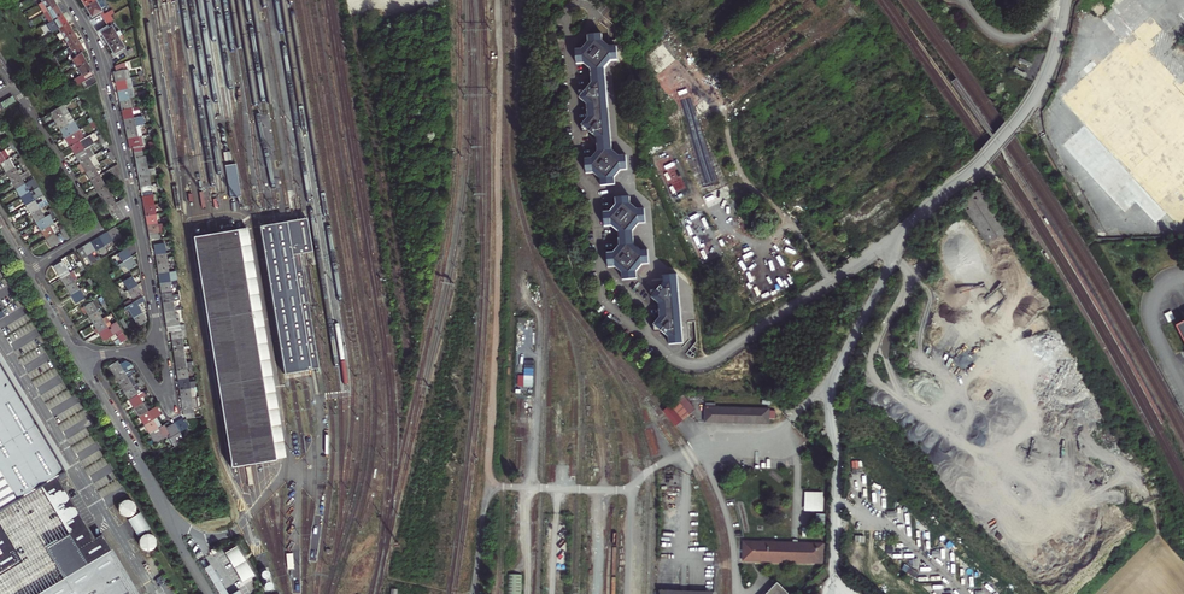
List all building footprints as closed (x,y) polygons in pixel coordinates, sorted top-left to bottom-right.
[(54,0),(45,0),(42,2),(38,4),(43,13),(48,11),(57,5),(55,2),(54,0)] [(95,0),(85,7),(87,11),(90,16),(88,17),(91,21),(100,15),(104,20),(111,16),(108,12),(104,14),(95,0)] [(1152,47),(1167,33),(1150,14),(1166,0),(1115,0),(1110,5),(1111,7),(1100,17),(1120,39),(1080,76),(1082,78),(1060,98),(1083,124),(1077,129),(1077,121),(1076,121),(1064,132),(1075,132),(1062,144),(1134,223),(1146,213),(1154,222),(1183,221),(1183,82),(1152,47)] [(1091,14),(1103,16),(1104,1),(1093,0),(1091,14)] [(61,11),(57,5),(48,11),(43,13),(49,23),(49,22),(63,14),(61,11)] [(66,20),(63,14),(49,22),(55,31),(59,29),(68,23),(66,20)] [(113,20),(111,16),(104,20),(107,26),(98,31),(100,35),(101,34),(104,39),(107,44),(118,37),(122,34),(119,30),(115,33),(109,23),(113,20)] [(71,29),(68,23),(59,29),(61,32),(57,34),(61,40),(64,38),(73,32),(71,29)] [(77,38),(73,32),(64,38),(70,47),(79,41),(77,38)] [(580,98),(587,104),(587,111),(588,118),(582,126),(582,133),(589,132),(597,138),(598,152),(592,159),(585,160),(586,173),(593,173),(600,179),(601,186),(615,185),(614,178),(620,171),(627,170),(626,156),(619,157),(611,151),(604,68),(610,61),(617,61),(616,47),(609,47),(602,41),(601,34),(588,36),(588,43),(582,50),(575,50),(577,64),(583,64),(591,70),(592,83),(586,91),(579,91),(580,98)] [(112,53),(111,54),(113,58),(123,52),(126,57),(133,53),(130,49),(126,51),(118,37),(107,44),(111,50),(112,53)] [(82,46),(79,41),(70,47),(75,56),(81,53),(85,50),(82,46)] [(714,103),(678,56),(675,59),(663,43),(644,57),(656,74),(652,77),(688,123),(714,103)] [(84,58),(81,53),(75,56),(72,58),(74,63),(71,65),(74,69),(76,68),(86,62),(84,58)] [(54,56),(50,58),(55,68),(60,65),(54,56)] [(735,73),(743,85),(760,73),(752,61),(735,73)] [(90,68),(86,62),(76,68),(80,75),(73,80),(76,85),(81,83),(93,75),(91,72),(92,71),(90,68)] [(125,66),(125,63),(115,66),(116,71),(113,72),(113,74),(115,82),(128,79),(130,78),(128,69),(123,70),(125,66)] [(95,79),(93,75),(81,83),(85,89),(96,83),(95,79)] [(130,78),(128,79),(115,82),(116,88),(117,91),(130,88),(133,88),(130,78)] [(135,97),(133,88),(130,88),(117,91),(118,97),(119,101),(133,98),(135,97)] [(0,103),(4,109),(16,101),(12,96),(0,103)] [(135,108),(133,98),(119,101),(121,108),(121,110),(131,108),(135,108)] [(67,104),(71,110),(78,106),(74,100),(67,104)] [(69,113),(64,104),(58,108),(49,113),(53,119),(55,121),(69,113)] [(138,107),(135,108),(131,108),(121,110),(123,116),(124,120),(137,117),(136,114),(139,113),(138,107)] [(57,125),(60,130),(74,121),(69,113),(55,121),(57,125)] [(142,126),(140,116),(137,117),(124,120),(125,125),(126,129),(140,126),(142,126)] [(79,130),(74,121),(60,130),(62,134),(65,138),(79,130)] [(142,136),(140,126),(126,129),(127,134),(128,139),(142,136)] [(68,143),(70,147),(84,138),(79,130),(65,138),(68,143)] [(680,142),(726,257),(753,247),(706,131),(680,142)] [(89,135),(84,138),(70,147),(73,152),(75,155),(89,146),(94,144),(89,135)] [(145,145),(143,136),(142,136),(128,139),(129,146),(130,149),(133,148),(134,153),(142,152),(142,148),(141,148),(140,146),(145,145)] [(94,155),(89,146),(75,155),(77,159),(80,164),(94,155)] [(4,150),(0,152),(0,164),(5,161),(9,158),(4,150)] [(135,161),(137,168),(147,166),(145,156),(143,156),(142,152),(134,153),(135,158),(135,161)] [(83,169),(85,172),(94,167),(99,164),(94,155),(80,164),(81,165),(83,169)] [(107,161),(111,168),(117,164),(115,159),(113,155),(110,157),(111,159),(107,161)] [(5,172),(14,167),(9,158),(5,161),(0,164),(3,169),(5,172)] [(28,170),(23,162),(20,163),(22,167),(17,171),(14,167),(5,172),(8,176),(10,181),(19,175),(28,170)] [(110,168),(115,177),(120,174),(117,164),(111,168),(110,168)] [(236,164),(225,166),(230,198),(241,196),(236,164)] [(147,169),(147,166),(137,168),(138,173),(138,177),(149,175),(155,174),(154,168),(147,169)] [(87,176),(90,180),(99,175),(94,167),(85,172),(87,176)] [(28,170),(19,175),(10,181),(13,185),(15,189),(24,184),(22,179),(25,177),(28,182),(33,178),(28,170)] [(112,178),(115,182),(121,178),(120,174),(115,177),(112,178)] [(93,185),(95,189),(104,183),(99,175),(90,180),(93,185)] [(150,185),(149,175),(138,177),(139,183),(140,187),(150,185)] [(28,182),(24,184),(15,189),(18,193),(21,197),(29,192),(27,189),(32,186),(34,189),(38,186),(33,178),(28,182)] [(113,183),(116,188),(122,184),(121,178),(115,182),(113,183)] [(98,194),(100,197),(109,192),(104,183),(95,189),(98,194)] [(152,194),(150,185),(140,187),(141,193),(142,197),(152,194)] [(38,198),(40,197),(43,195),(38,187),(33,190),(38,198)] [(26,206),(34,200),(29,192),(21,197),(23,202),(26,206)] [(116,203),(109,192),(100,197),(107,208),(116,223),(129,215),(124,206),(126,204),(123,198),(116,203)] [(154,204),(152,194),(142,197),(143,202),(144,206),(154,204)] [(31,214),(40,209),(48,203),(43,195),(40,197),(43,201),(37,204),(34,200),(26,206),(28,210),(31,214)] [(612,226),(619,232),(620,246),(614,253),(607,254),(608,267),(615,267),(622,273),(623,280),(637,279),(636,272),(642,265),(649,264),(648,250),(641,251),(634,245),(632,231),(638,224),(645,223),(644,209),(637,210),(630,204),(629,197),(616,198),(616,205),(610,212),(603,213),(605,227),(612,226)] [(155,209),(154,204),(144,206),(145,211),(145,216),(156,214),(161,213),(160,207),(155,209)] [(36,223),(45,217),(40,209),(31,214),(34,219),(36,223)] [(157,224),(156,214),(145,216),(146,221),(147,226),(157,224)] [(41,231),(53,223),(48,215),(45,217),(36,223),(39,228),(41,231)] [(266,224),(259,225),(283,374),(291,373),(303,371),(311,369),(310,368),(319,367),(301,254),(305,253),(312,252),(306,218),(300,219),(278,222),(266,224)] [(46,239),(55,234),(59,232),(54,223),(53,223),(41,231),(43,235),(46,239)] [(162,223),(157,224),(147,226),(148,231),(149,235),(150,240),(160,238),(159,234),(163,233),(162,228),(162,223)] [(825,247),(839,239),(831,226),(818,235),(825,247)] [(121,235),(116,227),(112,229),(107,232),(112,241),(113,240),(121,235)] [(247,228),(237,229),(275,460),(281,459),(286,458),(247,228)] [(192,237),(231,467),(241,466),(253,464),(266,462),(275,460),(237,229),(227,231),(214,233),(203,235),(192,237)] [(104,234),(99,237),(104,246),(112,241),(107,232),(104,234)] [(57,237),(55,234),(46,239),(49,244),(51,248),(60,243),(57,237)] [(123,239),(121,235),(113,240),(115,244),(123,239)] [(102,255),(99,256),(101,259),(109,254),(107,251),(106,249),(104,246),(99,237),(95,239),(90,242),(96,251),(99,249),(102,255)] [(748,311),(798,288),(776,239),(726,262),(737,286),(748,311)] [(106,249),(114,244),(112,241),(104,246),(106,249)] [(96,251),(90,242),(84,245),(77,250),(82,259),(87,256),(92,264),(101,259),(99,256),(95,259),(92,253),(96,251)] [(154,249),(155,254),(165,253),(164,243),(154,244),(154,249)] [(118,253),(123,262),(132,257),(129,253),(127,248),(118,253)] [(79,267),(82,265),(75,253),(71,255),(79,267)] [(167,262),(165,253),(155,254),(156,260),(157,264),(167,262)] [(119,270),(125,266),(128,271),(137,265),(136,263),(132,257),(123,262),(116,266),(119,270)] [(60,278),(69,273),(62,261),(53,266),(58,275),(60,278)] [(168,272),(167,262),(157,264),(158,270),(158,274),(168,272)] [(72,271),(69,273),(60,278),(62,282),(65,287),(74,281),(77,280),(72,271)] [(174,271),(168,272),(158,274),(159,279),(160,283),(170,282),(176,281),(174,271)] [(669,337),(670,344),(683,343),(677,275),(664,276),(664,283),(658,290),(651,291),(652,298),(659,304),(660,311),(660,318),(654,325),(655,332),(662,331),(669,337)] [(123,281),(128,290),(137,285),(134,281),(132,276),(123,281)] [(70,295),(79,290),(74,281),(65,287),(68,290),(70,295)] [(161,290),(161,293),(171,291),(171,287),(174,286),(177,285),(176,281),(170,282),(160,283),(161,290)] [(98,292),(92,282),(89,284),(95,294),(98,292)] [(141,291),(137,285),(128,290),(133,299),(142,293),(141,291)] [(76,304),(85,298),(79,290),(70,295),(73,299),(76,304)] [(172,295),(171,291),(161,293),(162,298),(163,303),(173,301),(175,301),(179,300),(178,294),(172,295)] [(128,309),(133,318),(142,313),(139,308),(137,305),(145,301),(143,297),(127,306),(125,307),(124,308),(125,311),(128,309)] [(174,311),(173,301),(163,303),(164,309),(164,312),(174,311)] [(88,316),(97,310),(92,302),(83,307),(86,313),(88,316)] [(93,324),(102,319),(97,310),(88,316),(91,320),(93,324)] [(175,313),(174,311),(164,312),(165,321),(166,327),(177,326),(177,325),(179,325),(178,320),(179,320),(178,313),(175,313)] [(145,318),(142,313),(133,318),(138,327),(147,321),(145,318)] [(106,316),(102,319),(93,324),(96,328),(94,329),(95,331),(96,334),(98,332),(107,327),(106,324),(109,322),(106,316)] [(1175,326),(1183,343),(1183,321),(1175,326)] [(113,323),(107,327),(98,332),(101,337),(103,341),(112,336),(116,334),(121,342),(126,338),(123,333),(116,322),(113,323)] [(1051,337),(1042,323),(1038,326),(1046,340),(1051,337)] [(181,330),(180,325),(179,325),(177,325),(177,326),(166,327),(167,332),(170,332),(171,336),(172,341),(182,340),(182,339),(186,339),(184,329),(181,330)] [(184,349),(182,340),(172,341),(173,346),(173,351),(184,349)] [(185,359),(184,349),(173,351),(174,357),(175,361),(185,359)] [(186,362),(185,359),(175,361),(176,365),(176,370),(187,369),(192,368),(191,362),(186,362)] [(112,372),(114,375),(122,369),(132,364),(126,361),(120,365),(117,361),(108,366),(112,372)] [(117,381),(119,383),(131,375),(133,375),(130,370),(128,372),(127,370),(134,366),(133,366),(132,364),(122,369),(114,375),(117,381)] [(60,486),(70,480),(0,365),(0,593),(139,593),(102,533),(92,539),(60,486)] [(188,379),(187,369),(176,370),(177,376),(178,380),(188,379)] [(122,388),(124,391),(137,384),(131,375),(119,383),(122,388)] [(179,390),(196,387),(195,381),(189,382),(188,379),(178,380),(178,385),(179,390)] [(127,397),(129,400),(142,392),(137,384),(124,391),(127,397)] [(197,387),(196,387),(179,390),(180,395),(181,399),(195,397),(194,392),(197,392),(197,387)] [(132,405),(134,408),(143,403),(140,398),(145,395),(143,391),(142,392),(129,400),(132,405)] [(662,412),(675,427),(695,408),(682,394),(662,412)] [(197,407),(196,397),(195,397),(181,399),(182,408),(183,416),(185,417),(186,417),(186,418),(190,418),(193,417),(194,417),(192,408),(197,407)] [(151,409),(148,404),(144,406),(143,403),(134,408),(137,413),(139,417),(148,411),(151,409)] [(142,422),(144,425),(156,418),(160,416),(161,415),(158,409),(159,408),(158,405),(148,411),(139,417),(142,422)] [(148,431),(149,434),(161,426),(156,418),(144,425),(148,431)] [(180,420),(174,423),(180,432),(188,427),(183,418),(180,420)] [(185,440),(180,432),(174,423),(172,424),(166,428),(164,424),(163,425),(161,426),(149,434),(155,443),(168,435),(174,446),(185,440)] [(858,460),(851,461),(852,474),(859,474),(858,460)] [(131,517),(134,515),(135,512),(135,509),(135,506),(134,504),(131,502),(129,500),(126,500),(123,501),(121,502),(118,504),(117,507),(117,510),(118,513),(120,516),(122,518),(125,518),(128,518),(131,517)] [(213,510),(212,505),(194,511),(197,520),(215,513),(213,510)] [(150,529),(140,513),(128,521),(137,536),(150,529)] [(152,551),(154,549),(156,546),(156,543),(156,540),(154,538),(152,536),(150,535),(147,534),(144,535),(141,536),(139,539),(138,541),(138,545),(139,547),(141,550),(143,552),(146,552),(149,552),(152,551)] [(865,536),(855,536),(854,543),(865,544),(865,536)] [(824,543),(742,540),(742,562),(823,564),(824,543)] [(895,548),(884,544),(882,552),(893,556),(895,548)] [(243,582),(253,576),(236,546),(225,553),(243,582)] [(507,593),(522,593),(522,575),(508,575),(507,593)] [(765,593),(787,593),(788,593),(777,582),(765,593)] [(663,593),(677,593),(712,593),(715,587),(659,586),(663,593)]
